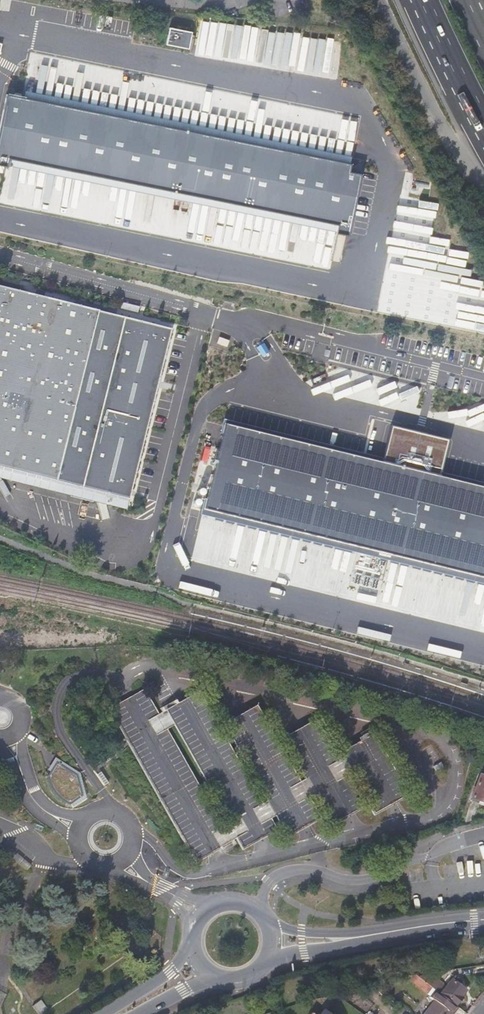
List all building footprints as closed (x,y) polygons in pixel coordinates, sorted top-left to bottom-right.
[(170,26),(166,43),(189,48),(193,30),(170,26)] [(5,97),(0,122),(0,168),(348,237),(362,164),(5,97)] [(483,331),(483,280),(465,277),(469,251),(451,249),(453,240),(434,237),(439,202),(398,196),(379,314),(483,331)] [(96,313),(0,292),(0,472),(59,484),(96,313)] [(131,500),(169,329),(96,313),(59,484),(131,500)] [(225,420),(202,513),(483,583),(483,481),(442,471),(450,440),(393,426),(385,459),(225,420)] [(142,692),(106,712),(181,847),(192,866),(234,843),(240,853),(273,835),(267,825),(271,822),(283,843),(317,824),(306,804),(312,800),(329,830),(361,813),(345,784),(351,781),(373,819),(406,801),(372,739),(338,757),(347,774),(341,777),(312,725),(280,743),(308,794),(302,797),(253,709),(219,728),(268,815),(264,818),(195,695),(162,713),(231,836),(224,840),(142,692)] [(64,773),(48,784),(54,792),(69,781),(64,773)] [(480,775),(471,801),(482,806),(483,802),(483,777),(480,775)] [(76,790),(69,781),(54,792),(61,801),(76,790)] [(466,990),(454,980),(456,977),(450,972),(437,990),(456,1005),(462,997),(461,997),(466,990)] [(436,983),(425,975),(421,980),(432,989),(436,983)] [(432,989),(421,980),(415,976),(406,979),(428,995),(433,989),(432,989)] [(457,1007),(434,991),(429,997),(434,1001),(424,1013),(452,1013),(457,1007)]
